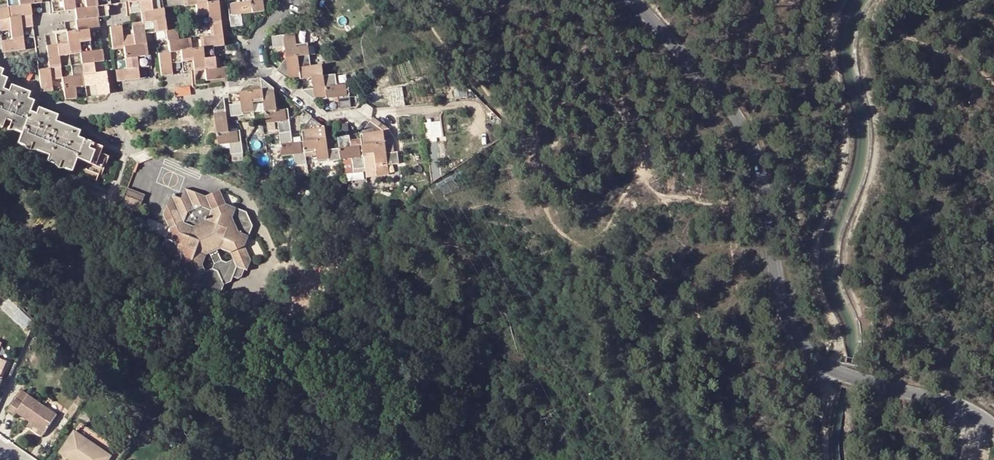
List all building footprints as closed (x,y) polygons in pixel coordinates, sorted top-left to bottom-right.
[(8,7),(0,8),(0,30),(11,29),(12,39),(2,40),(3,52),(25,49),(23,38),(34,36),(37,56),(37,59),(39,69),(42,90),(52,89),(51,78),(62,77),(65,99),(76,98),(75,87),(96,84),(98,94),(109,93),(106,71),(95,72),(94,62),(103,60),(102,50),(92,51),(89,29),(99,28),(97,17),(96,6),(107,4),(126,2),(130,1),(131,12),(141,11),(142,22),(133,23),(134,35),(123,36),(121,25),(111,27),(114,48),(124,47),(127,68),(116,69),(118,81),(140,78),(137,56),(148,54),(145,33),(166,30),(169,52),(159,53),(162,75),(172,73),(171,63),(182,61),(192,60),(194,70),(204,69),(206,80),(228,77),(226,66),(215,67),(213,46),(224,45),(221,23),(220,12),(218,1),(207,2),(207,0),(8,0),(8,7)] [(238,3),(227,5),(230,27),(241,26),(240,14),(263,11),(271,0),(237,0),(238,3)] [(109,15),(107,4),(96,6),(97,17),(109,15)] [(272,37),(273,48),(284,47),(286,58),(276,71),(290,81),(312,78),(313,89),(301,90),(315,101),(338,98),(339,108),(351,107),(347,84),(336,86),(334,75),(322,76),(321,65),(310,66),(308,55),(306,44),(296,45),(295,34),(272,37)] [(184,72),(194,70),(192,60),(182,61),(184,72)] [(4,120),(10,123),(16,125),(14,130),(20,133),(16,143),(23,146),(25,141),(36,146),(35,151),(47,156),(45,162),(52,164),(54,159),(66,163),(64,169),(70,171),(75,159),(87,163),(86,170),(97,174),(105,156),(99,154),(101,147),(76,138),(78,132),(54,122),(56,117),(37,109),(35,115),(28,113),(32,102),(26,100),(28,93),(10,86),(7,92),(1,90),(4,79),(0,77),(0,118),(4,120)] [(373,125),(370,122),(360,135),(361,146),(350,147),(349,136),(337,138),(339,149),(328,151),(324,128),(311,119),(301,131),(303,142),(292,143),(287,110),(276,111),(274,96),(273,89),(260,78),(249,80),(239,92),(240,104),(229,106),(231,117),(254,114),(253,103),(263,101),(266,124),(278,122),(282,157),(294,155),(295,166),(306,165),(305,154),(315,152),(317,164),(341,160),(363,158),(373,156),(375,167),(387,165),(398,164),(397,153),(386,154),(382,131),(373,125)] [(189,86),(176,87),(177,95),(190,94),(189,86)] [(413,99),(403,99),(402,87),(388,88),(390,101),(388,101),(389,107),(413,106),(413,99)] [(228,133),(227,124),(223,98),(213,113),(217,146),(229,145),(231,155),(243,153),(240,131),(228,133)] [(427,141),(444,138),(441,120),(424,122),(427,141)] [(36,146),(25,141),(23,146),(27,151),(35,151),(36,146)] [(389,176),(387,165),(375,167),(373,156),(363,158),(365,173),(375,171),(376,177),(389,176)] [(66,163),(54,159),(52,164),(57,169),(64,169),(66,163)] [(401,190),(399,176),(390,177),(393,191),(401,190)] [(139,212),(145,195),(127,189),(121,205),(139,212)] [(183,258),(179,268),(188,272),(192,278),(189,286),(193,288),(217,297),(218,298),(223,288),(217,285),(221,277),(218,271),(212,269),(206,272),(203,265),(207,255),(210,254),(216,251),(221,249),(231,253),(234,260),(227,263),(227,274),(233,276),(237,268),(247,271),(251,260),(245,247),(249,237),(239,233),(233,219),(236,208),(226,204),(220,192),(207,197),(186,189),(182,199),(171,195),(164,216),(170,230),(166,240),(177,244),(183,258)] [(247,212),(236,208),(233,219),(239,233),(249,237),(253,225),(247,212)] [(168,264),(179,268),(183,258),(177,244),(166,240),(162,250),(168,264)] [(216,251),(222,261),(227,263),(234,260),(231,253),(221,249),(216,251)] [(227,274),(227,263),(222,261),(216,251),(210,254),(215,265),(212,269),(218,271),(221,277),(217,285),(223,288),(224,285),(231,282),(233,276),(227,274)] [(212,269),(215,265),(210,254),(207,255),(203,265),(206,272),(212,269)] [(214,305),(217,297),(193,288),(190,295),(214,305)] [(305,309),(305,301),(290,301),(290,310),(305,309)] [(30,320),(15,306),(9,313),(24,327),(30,320)] [(56,415),(21,391),(6,411),(14,416),(15,413),(29,423),(44,433),(56,415)] [(41,437),(44,433),(29,423),(27,427),(41,437)] [(108,456),(74,433),(61,453),(71,459),(105,459),(108,456)]
